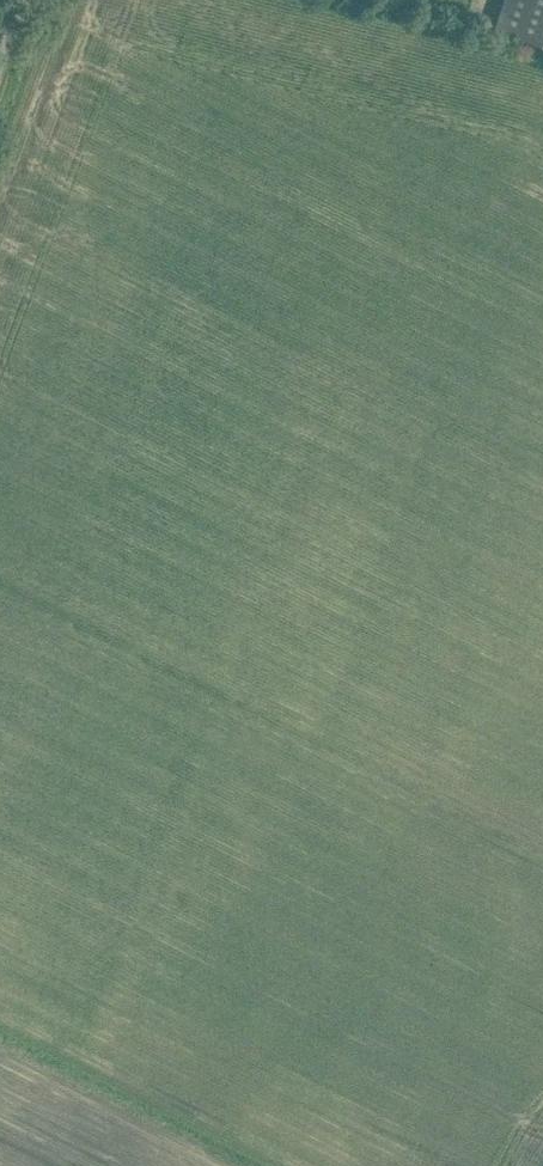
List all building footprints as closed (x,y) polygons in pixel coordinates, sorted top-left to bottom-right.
[(542,40),(542,0),(505,0),(497,27),(542,40)]
